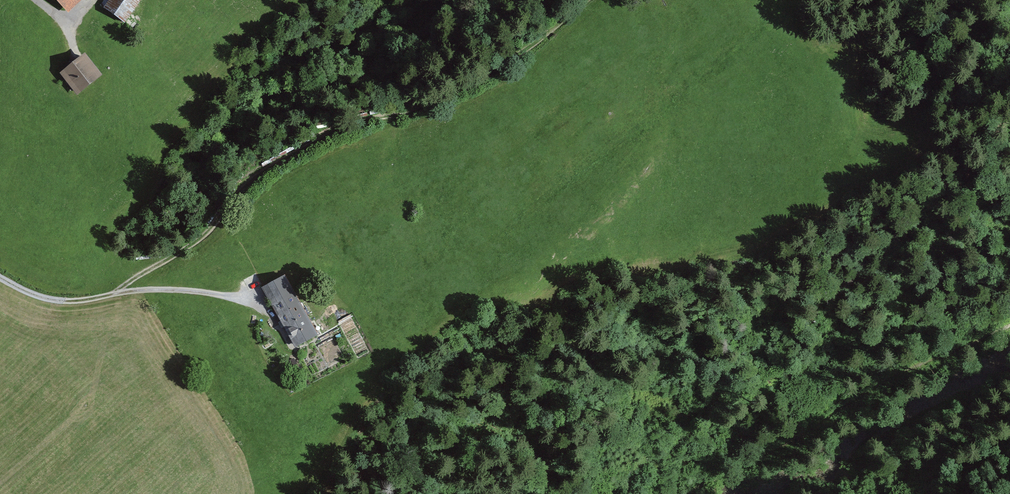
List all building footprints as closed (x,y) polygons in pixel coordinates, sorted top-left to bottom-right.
[(67,9),(76,0),(58,0),(67,9)] [(105,10),(124,22),(139,0),(138,0),(112,0),(105,10)] [(85,58),(63,74),(77,92),(99,76),(85,58)] [(293,276),(269,288),(301,350),(325,337),(293,276)]
